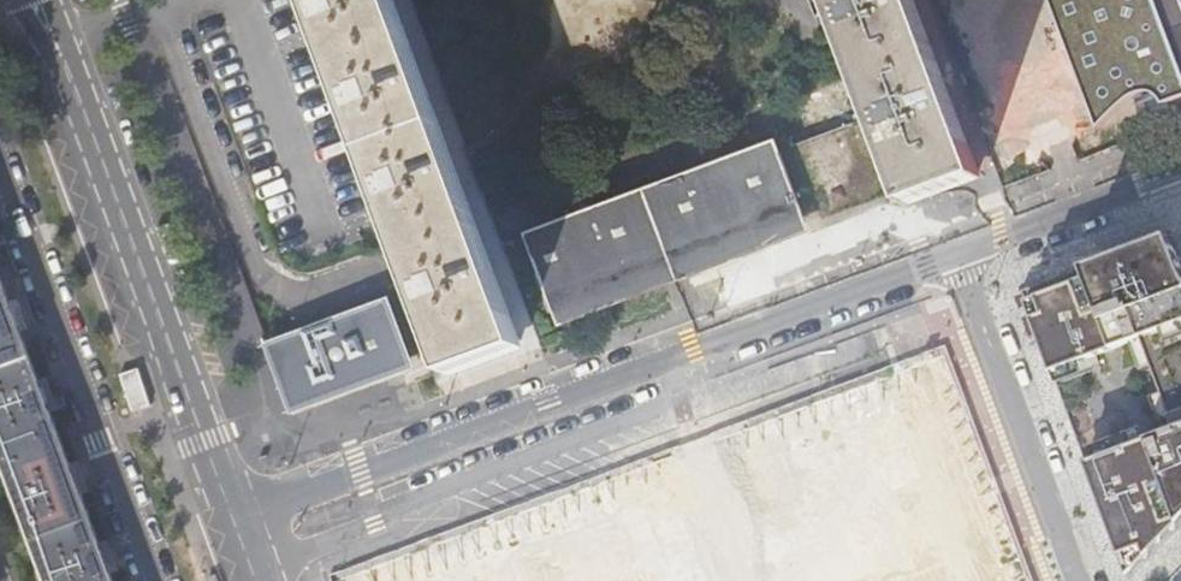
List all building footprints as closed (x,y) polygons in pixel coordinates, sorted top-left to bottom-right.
[(416,286),(443,359),(447,370),(523,342),(482,232),(480,227),(396,0),(311,0),(405,257),(406,260),(416,286)] [(873,116),(900,190),(905,202),(981,173),(941,66),(916,0),(830,0),(865,95),(873,116)] [(1167,106),(1180,100),(1180,0),(1053,0),(1101,130),(1123,106),(1136,96),(1152,92),(1161,98),(1167,106)] [(882,197),(900,190),(873,116),(855,123),(803,143),(817,178),(831,216),(882,197)] [(526,236),(529,246),(554,309),(805,214),(777,142),(526,236)] [(817,178),(803,143),(786,149),(799,185),(817,178)] [(1180,522),(1180,259),(1171,236),(1022,292),(1128,577),(1180,522)] [(512,257),(526,292),(538,287),(524,252),(512,257)] [(54,580),(116,580),(0,268),(0,435),(54,580)] [(383,296),(261,340),(286,408),(306,401),(311,399),(408,364),(383,296)] [(837,580),(1030,580),(957,349),(669,439),(700,539),(865,488),(885,549),(832,565),(837,580)] [(124,380),(107,386),(120,422),(138,415),(124,380)]
